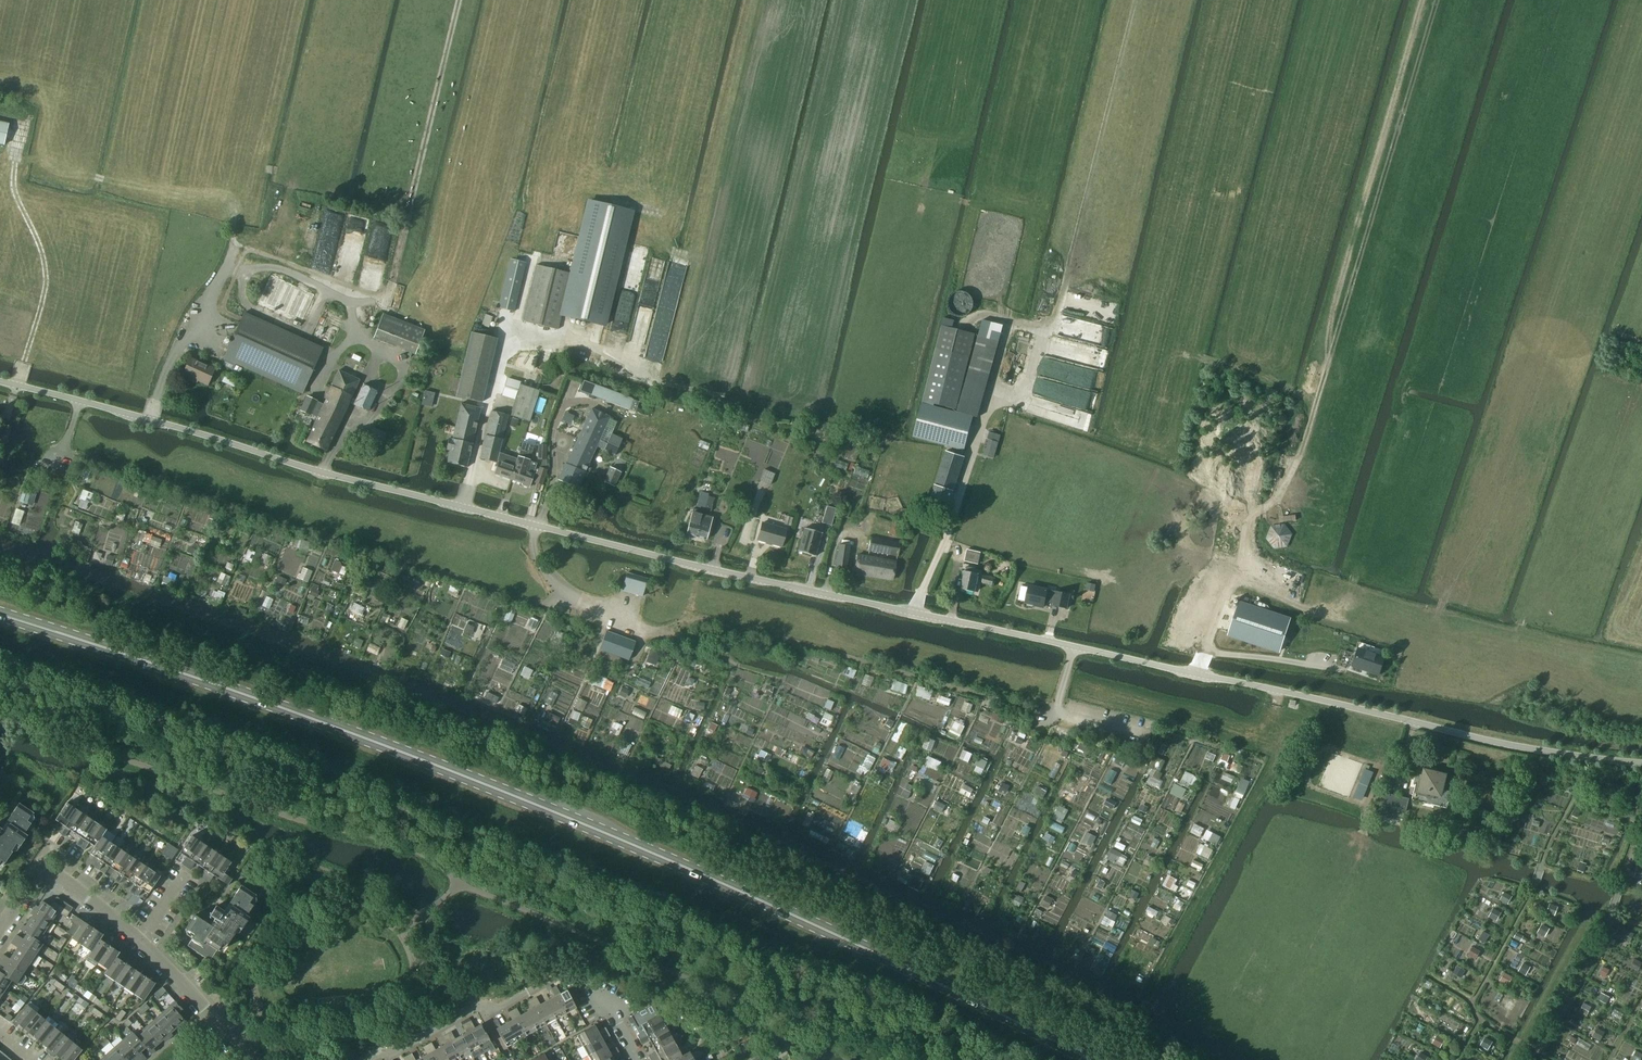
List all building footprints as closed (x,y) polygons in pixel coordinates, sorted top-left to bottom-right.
[(4,146),(9,124),(0,122),(0,145),(4,146)] [(632,210),(591,200),(562,315),(604,326),(632,210)] [(511,258),(500,307),(513,311),(525,262),(511,258)] [(536,264),(522,320),(557,329),(571,272),(536,264)] [(244,312),(222,363),(240,371),(243,366),(303,393),(323,348),(244,312)] [(384,314),(374,338),(415,354),(424,330),(384,314)] [(482,325),(489,327),(492,317),(486,314),(482,325)] [(936,348),(923,400),(935,403),(956,409),(970,356),(975,333),(953,328),(942,325),(936,348)] [(982,325),(957,411),(978,417),(1002,330),(982,325)] [(498,339),(473,333),(457,396),(483,403),(498,339)] [(191,377),(208,384),(215,369),(190,358),(183,375),(191,379),(191,377)] [(359,380),(339,370),(323,404),(307,396),(301,410),(310,415),(311,414),(318,417),(306,442),(326,451),(359,380)] [(583,381),(580,392),(630,410),(634,400),(583,381)] [(354,405),(368,411),(377,391),(363,385),(354,405)] [(520,385),(510,415),(529,421),(539,390),(520,385)] [(934,406),(935,403),(923,400),(914,435),(964,448),(973,417),(934,406)] [(446,450),(450,450),(447,462),(467,467),(481,409),(461,404),(452,439),(449,438),(446,450)] [(567,483),(578,488),(586,472),(589,474),(591,468),(587,467),(610,418),(592,410),(566,464),(566,463),(565,465),(564,465),(562,468),(563,469),(558,479),(560,480),(561,482),(565,484),(567,483)] [(501,475),(511,479),(517,458),(499,452),(508,415),(491,411),(480,458),(497,462),(497,460),(500,461),(495,473),(501,475)] [(4,447),(10,429),(4,427),(2,432),(0,431),(0,446),(4,447)] [(373,428),(368,439),(381,444),(386,433),(373,428)] [(989,432),(987,439),(998,442),(1000,435),(989,432)] [(852,434),(844,457),(855,461),(863,438),(852,434)] [(603,451),(614,457),(622,440),(611,435),(603,451)] [(998,442),(987,439),(984,450),(995,453),(998,442)] [(517,458),(511,479),(522,483),(522,484),(529,487),(537,463),(529,461),(534,445),(523,442),(518,458),(517,458)] [(539,445),(538,459),(542,459),(540,468),(546,470),(546,460),(547,445),(539,445)] [(936,483),(930,502),(948,508),(965,457),(947,451),(936,483)] [(82,467),(80,475),(88,477),(91,470),(82,467)] [(537,476),(535,484),(542,486),(547,470),(546,470),(540,468),(539,470),(537,476)] [(604,481),(614,486),(621,472),(610,468),(604,481)] [(764,470),(759,481),(770,485),(775,474),(764,470)] [(24,487),(20,501),(27,504),(32,489),(24,487)] [(93,493),(87,491),(82,492),(79,499),(89,503),(93,493)] [(697,506),(711,510),(714,498),(707,496),(708,494),(701,492),(697,506)] [(831,525),(836,509),(827,506),(822,523),(831,525)] [(843,507),(841,517),(848,519),(850,509),(843,507)] [(12,523),(20,526),(25,511),(17,509),(12,523)] [(211,512),(209,518),(215,520),(217,514),(211,512)] [(692,512),(686,534),(706,539),(712,517),(692,512)] [(224,514),(222,522),(227,524),(230,516),(224,514)] [(786,516),(784,524),(790,526),(793,518),(786,516)] [(894,517),(889,532),(898,535),(902,520),(894,517)] [(762,523),(757,540),(781,546),(786,530),(762,523)] [(804,529),(798,550),(798,551),(816,556),(816,555),(822,533),(822,534),(822,533),(804,528),(804,529)] [(136,544),(141,546),(145,535),(140,533),(136,544)] [(160,547),(162,540),(152,536),(150,543),(160,547)] [(868,551),(897,556),(899,542),(871,537),(868,551)] [(309,552),(312,542),(302,539),(299,549),(309,552)] [(835,570),(846,572),(850,546),(839,544),(835,570)] [(81,545),(79,551),(85,553),(88,547),(81,545)] [(248,547),(244,556),(252,559),(256,550),(248,547)] [(981,552),(967,549),(965,561),(978,564),(981,552)] [(264,551),(261,559),(268,562),(271,554),(264,551)] [(105,563),(112,566),(114,557),(108,555),(105,563)] [(854,573),(893,580),(896,562),(857,555),(854,573)] [(341,566),(340,562),(335,560),(331,570),(338,573),(341,566)] [(227,562),(225,568),(231,570),(234,564),(227,562)] [(961,589),(975,592),(979,574),(973,572),(974,568),(967,566),(966,571),(965,571),(961,589)] [(309,582),(313,571),(303,567),(299,578),(309,582)] [(217,582),(226,586),(230,576),(221,572),(217,582)] [(627,573),(622,590),(643,596),(648,579),(627,573)] [(995,578),(984,575),(982,582),(993,586),(995,578)] [(285,585),(287,579),(279,576),(276,582),(285,585)] [(173,587),(176,581),(165,577),(162,583),(173,587)] [(1087,583),(1086,590),(1094,592),(1095,585),(1087,583)] [(1021,586),(1019,599),(1026,601),(1026,603),(1044,607),(1045,601),(1054,603),(1053,605),(1067,608),(1070,594),(1056,591),(1048,590),(1048,589),(1029,585),(1029,587),(1021,586)] [(309,594),(315,596),(319,588),(313,586),(309,594)] [(225,594),(213,590),(208,603),(220,608),(225,594)] [(1242,595),(1240,602),(1248,604),(1250,598),(1242,595)] [(362,606),(354,603),(350,611),(358,615),(362,606)] [(1239,603),(1229,634),(1280,651),(1290,620),(1239,603)] [(503,622),(510,625),(516,611),(509,608),(503,622)] [(385,612),(382,619),(390,623),(393,616),(385,612)] [(398,627),(403,629),(407,621),(402,619),(398,627)] [(468,622),(465,629),(472,633),(476,625),(468,622)] [(565,645),(569,636),(557,631),(554,641),(565,645)] [(606,631),(600,649),(629,660),(636,642),(606,631)] [(358,638),(354,646),(360,648),(363,641),(358,638)] [(371,641),(367,649),(368,649),(373,652),(377,653),(381,646),(371,641)] [(1359,648),(1353,666),(1379,675),(1387,651),(1361,642),(1359,648)] [(660,652),(652,649),(647,661),(655,665),(660,652)] [(446,658),(449,652),(442,650),(440,655),(446,658)] [(690,657),(688,664),(695,666),(697,660),(690,657)] [(521,675),(529,678),(533,670),(525,666),(521,675)] [(853,678),(856,671),(847,667),(844,674),(853,678)] [(604,688),(608,679),(596,674),(592,683),(604,688)] [(862,684),(869,687),(873,678),(865,674),(862,684)] [(905,694),(908,684),(894,679),(891,689),(905,694)] [(764,694),(771,696),(774,687),(767,685),(764,694)] [(930,700),(933,690),(918,686),(916,696),(930,700)] [(626,698),(629,691),(622,688),(619,694),(626,698)] [(950,705),(952,698),(939,694),(937,701),(950,705)] [(493,695),(490,700),(496,703),(499,697),(493,695)] [(824,707),(830,710),(833,702),(828,700),(824,707)] [(965,703),(963,711),(970,712),(972,705),(965,703)] [(518,705),(515,711),(523,715),(526,709),(518,705)] [(578,721),(580,713),(573,711),(570,718),(578,721)] [(557,726),(560,719),(547,712),(544,719),(557,726)] [(699,724),(701,718),(688,713),(685,718),(699,724)] [(825,713),(820,723),(827,726),(832,716),(825,713)] [(884,726),(890,729),(893,722),(887,719),(884,726)] [(952,720),(949,727),(951,728),(950,731),(957,734),(959,731),(961,732),(964,726),(954,721),(952,720)] [(712,721),(709,727),(715,730),(718,724),(712,721)] [(1022,744),(1025,738),(1019,736),(1016,742),(1022,744)] [(923,748),(932,751),(936,740),(927,737),(923,748)] [(1087,752),(1090,745),(1079,740),(1076,747),(1087,752)] [(620,752),(627,755),(632,746),(625,742),(620,752)] [(838,745),(833,757),(839,760),(844,748),(838,745)] [(895,756),(901,759),(906,750),(900,746),(895,756)] [(757,758),(764,761),(767,753),(761,750),(757,758)] [(804,758),(810,760),(812,754),(807,752),(804,758)] [(1209,752),(1206,758),(1214,761),(1216,755),(1209,752)] [(1228,762),(1230,755),(1224,753),(1222,759),(1228,762)] [(862,766),(869,770),(875,759),(867,755),(862,766)] [(1155,755),(1150,766),(1160,770),(1165,759),(1155,755)] [(657,757),(654,761),(669,769),(671,764),(657,757)] [(938,771),(942,763),(929,757),(925,765),(938,771)] [(1124,768),(1127,762),(1117,757),(1115,763),(1124,768)] [(879,765),(886,769),(890,762),(883,758),(879,765)] [(984,769),(987,762),(978,758),(975,765),(984,769)] [(1235,762),(1232,769),(1241,772),(1243,765),(1235,762)] [(760,774),(762,768),(756,765),(753,771),(760,774)] [(691,775),(697,778),(702,770),(696,766),(691,775)] [(827,769),(821,780),(827,783),(833,771),(827,769)] [(1419,791),(1441,796),(1446,774),(1424,769),(1419,791)] [(1111,770),(1106,780),(1112,783),(1117,773),(1111,770)] [(1191,783),(1195,776),(1186,772),(1182,779),(1191,783)] [(878,784),(882,777),(875,774),(872,780),(878,784)] [(1250,781),(1242,778),(1234,796),(1242,799),(1250,781)] [(707,782),(704,787),(712,791),(715,786),(707,782)] [(849,791),(855,795),(861,785),(854,782),(849,791)] [(1002,782),(999,789),(1006,792),(1009,786),(1002,782)] [(965,784),(961,792),(970,797),(974,790),(965,784)] [(1182,799),(1186,789),(1175,784),(1171,794),(1182,799)] [(1044,798),(1047,791),(1038,786),(1035,793),(1044,798)] [(908,799),(911,792),(904,789),(901,796),(908,799)] [(1073,792),(1069,799),(1076,803),(1080,795),(1073,792)] [(736,804),(740,797),(732,793),(729,800),(736,804)] [(1410,798),(1386,793),(1380,816),(1392,819),(1394,808),(1406,811),(1410,798)] [(1109,799),(1106,805),(1113,808),(1116,802),(1109,799)] [(936,801),(933,807),(941,812),(944,805),(936,801)] [(57,831),(61,833),(77,809),(67,802),(56,820),(62,824),(57,831)] [(2,860),(6,862),(13,852),(11,851),(17,843),(21,846),(28,835),(25,833),(31,823),(27,821),(33,813),(34,814),(34,813),(20,803),(7,822),(10,824),(5,831),(0,827),(0,862),(2,860)] [(1055,814),(1064,819),(1069,810),(1060,805),(1055,814)] [(70,829),(76,833),(87,816),(77,809),(61,833),(65,836),(70,829)] [(808,812),(802,824),(808,826),(813,815),(808,812)] [(76,844),(81,847),(97,822),(87,816),(76,833),(81,837),(76,844)] [(885,829),(893,833),(898,823),(890,819),(885,829)] [(89,842),(95,846),(102,836),(107,829),(97,822),(81,847),(85,849),(89,842)] [(1053,822),(1050,828),(1062,834),(1065,828),(1053,822)] [(1201,836),(1205,829),(1195,824),(1191,832),(1201,836)] [(1022,832),(1028,834),(1031,828),(1026,825),(1022,832)] [(817,833),(814,838),(826,843),(828,838),(817,833)] [(1217,845),(1221,837),(1214,833),(1209,841),(1217,845)] [(1092,834),(1087,844),(1092,847),(1097,837),(1092,834)] [(182,863),(186,866),(202,842),(192,835),(180,852),(186,856),(182,863)] [(91,864),(95,867),(112,842),(102,836),(95,846),(90,853),(96,857),(91,864)] [(37,841),(33,845),(37,850),(42,845),(37,841)] [(104,862),(110,866),(121,849),(112,842),(95,867),(99,869),(104,862)] [(195,862),(200,866),(212,849),(202,842),(186,866),(190,869),(195,862)] [(168,843),(165,847),(175,854),(178,850),(168,843)] [(1200,843),(1196,852),(1209,858),(1213,850),(1200,843)] [(111,877),(115,880),(133,854),(132,852),(131,850),(127,847),(125,847),(123,847),(121,849),(110,866),(116,870),(111,877)] [(1104,857),(1102,861),(1106,863),(1108,859),(1123,867),(1127,858),(1120,854),(1121,853),(1112,848),(1107,859),(1104,857)] [(201,877),(205,879),(222,855),(212,849),(200,866),(206,870),(201,877)] [(124,876),(129,879),(142,860),(142,858),(141,856),(137,854),(134,853),(133,854),(115,880),(119,883),(124,876)] [(222,855),(205,879),(209,882),(214,875),(228,885),(233,879),(224,873),(232,862),(222,855)] [(130,890),(134,893),(152,866),(152,865),(150,863),(146,860),(144,860),(142,860),(129,879),(135,883),(130,890)] [(1201,870),(1204,864),(1194,860),(1192,866),(1201,870)] [(886,869),(893,872),(896,864),(889,861),(886,869)] [(152,866),(134,893),(139,896),(143,889),(149,893),(163,872),(153,865),(152,866)] [(909,871),(903,867),(898,876),(905,879),(909,871)] [(1176,892),(1179,886),(1175,884),(1178,879),(1170,875),(1171,871),(1165,868),(1163,873),(1168,875),(1163,885),(1176,892)] [(957,882),(960,876),(954,873),(951,879),(957,882)] [(1097,886),(1102,889),(1105,883),(1100,880),(1097,886)] [(1194,888),(1197,883),(1189,880),(1187,884),(1194,888)] [(1016,889),(1021,892),(1026,883),(1021,881),(1016,889)] [(214,918),(209,924),(195,914),(185,929),(186,930),(187,935),(192,938),(188,945),(210,960),(217,950),(219,951),(220,950),(218,949),(224,942),(228,944),(235,934),(233,933),(239,925),(243,928),(250,917),(247,915),(253,905),(249,903),(255,895),(256,896),(257,895),(242,885),(229,904),(232,906),(227,913),(216,905),(210,915),(214,918)] [(1130,896),(1136,899),(1139,893),(1133,890),(1130,896)] [(1508,904),(1513,896),(1504,892),(1500,900),(1508,904)] [(1022,903),(1024,898),(1014,893),(1012,898),(1022,903)] [(1041,905),(1048,909),(1053,899),(1046,895),(1041,905)] [(37,905),(34,909),(53,922),(60,913),(67,917),(73,907),(57,896),(51,906),(43,901),(39,907),(37,905)] [(1184,903),(1178,899),(1174,907),(1180,911),(1184,903)] [(1555,915),(1558,906),(1550,904),(1547,912),(1555,915)] [(1497,921),(1501,913),(1494,908),(1489,917),(1497,921)] [(33,915),(29,920),(47,932),(53,922),(34,909),(31,913),(33,915)] [(1105,916),(1101,924),(1108,927),(1112,920),(1115,921),(1118,915),(1109,910),(1106,917),(1105,916)] [(72,938),(82,945),(95,925),(91,922),(89,925),(77,917),(75,915),(71,921),(80,926),(72,938)] [(20,929),(27,934),(28,934),(40,942),(40,941),(47,932),(29,920),(26,926),(23,924),(20,929)] [(1543,924),(1538,933),(1545,936),(1549,928),(1543,924)] [(82,945),(91,951),(92,951),(100,939),(101,939),(104,934),(98,930),(99,928),(95,925),(82,945)] [(1622,938),(1629,943),(1634,934),(1626,930),(1622,938)] [(1485,943),(1490,934),(1483,931),(1479,939),(1485,943)] [(1521,941),(1524,936),(1517,932),(1514,938),(1521,941)] [(17,934),(14,938),(38,955),(45,944),(40,941),(40,942),(28,934),(27,934),(24,939),(17,934)] [(62,936),(59,941),(64,944),(67,939),(62,936)] [(18,947),(15,953),(32,965),(38,955),(14,938),(11,943),(18,947)] [(88,955),(98,962),(111,943),(107,940),(106,942),(101,939),(100,939),(92,951),(91,951),(88,955)] [(98,962),(108,969),(116,956),(117,957),(120,952),(114,948),(116,946),(111,943),(98,962)] [(1093,954),(1096,949),(1090,946),(1087,951),(1093,954)] [(1476,959),(1480,951),(1473,947),(1469,955),(1476,959)] [(4,954),(1,958),(25,974),(32,965),(15,953),(11,959),(4,954)] [(105,973),(115,980),(128,961),(124,958),(122,960),(117,957),(116,956),(108,969),(105,973)] [(0,959),(0,964),(5,967),(2,972),(1,973),(14,981),(13,981),(18,985),(19,984),(20,985),(22,984),(26,978),(26,976),(25,975),(25,974),(1,958),(0,959)] [(1637,971),(1641,963),(1641,962),(1635,958),(1630,967),(1637,971)] [(115,980),(125,987),(136,970),(130,966),(132,964),(128,961),(115,980)] [(1519,971),(1526,975),(1530,967),(1524,963),(1519,971)] [(1461,978),(1466,970),(1458,966),(1453,973),(1461,978)] [(1600,974),(1605,977),(1610,970),(1604,967),(1600,974)] [(125,987),(134,993),(147,974),(143,971),(141,973),(136,970),(125,987)] [(7,991),(13,981),(14,981),(1,973),(2,972),(0,971),(0,986),(7,991)] [(60,978),(64,981),(68,977),(63,973),(60,978)] [(1508,985),(1513,977),(1505,973),(1500,981),(1508,985)] [(147,974),(134,993),(144,1000),(156,983),(150,979),(151,977),(147,974)] [(53,984),(57,988),(61,983),(56,980),(53,984)] [(61,983),(57,988),(62,991),(66,986),(61,983)] [(74,988),(79,992),(82,987),(77,984),(74,988)] [(154,994),(158,998),(166,991),(163,986),(159,990),(158,990),(154,994)] [(556,986),(552,988),(566,1013),(577,1008),(567,990),(560,993),(556,986)] [(82,987),(79,992),(83,995),(87,990),(82,987)] [(552,998),(546,1001),(556,1019),(566,1013),(552,988),(548,990),(552,998)] [(72,998),(77,1001),(80,997),(75,993),(72,998)] [(1607,1003),(1610,997),(1601,993),(1598,999),(1607,1003)] [(24,994),(20,999),(25,1003),(28,998),(24,994)] [(80,997),(77,1001),(81,1005),(85,1000),(80,997)] [(93,1002),(98,1005),(101,1001),(96,997),(93,1002)] [(536,997),(532,999),(546,1024),(556,1019),(546,1001),(541,1004),(536,997)] [(25,1003),(20,999),(17,1003),(21,1007),(25,1003)] [(532,1009),(527,1012),(537,1030),(546,1024),(532,999),(528,1001),(532,1009)] [(19,1024),(24,1028),(37,1012),(40,1009),(30,1001),(13,1023),(17,1026),(19,1024)] [(101,1001),(98,1005),(102,1009),(106,1004),(101,1001)] [(176,1001),(162,1013),(176,1028),(181,1024),(183,1026),(187,1022),(185,1020),(189,1016),(176,1001)] [(146,1003),(142,1007),(145,1011),(150,1007),(146,1003)] [(1579,1012),(1586,1016),(1591,1007),(1584,1003),(1579,1012)] [(660,1016),(653,1004),(628,1018),(634,1029),(641,1025),(643,1028),(644,1030),(637,1035),(638,1036),(640,1039),(669,1022),(665,1014),(660,1016)] [(91,1012),(96,1015),(99,1010),(94,1007),(91,1012)] [(145,1011),(142,1007),(137,1011),(141,1015),(145,1011)] [(517,1008),(512,1010),(527,1035),(537,1030),(527,1012),(521,1015),(517,1008)] [(99,1010),(96,1015),(100,1019),(104,1014),(99,1010)] [(512,1020),(507,1023),(517,1041),(527,1035),(512,1010),(508,1012),(512,1020)] [(27,1034),(31,1038),(46,1020),(37,1012),(24,1028),(29,1032),(27,1034)] [(8,1013),(5,1018),(10,1021),(13,1016),(8,1013)] [(124,1016),(119,1013),(115,1018),(120,1022),(124,1016)] [(162,1013),(153,1020),(169,1038),(173,1035),(171,1032),(176,1028),(162,1013)] [(37,1039),(42,1043),(55,1027),(58,1024),(49,1016),(46,1020),(31,1038),(35,1041),(37,1039)] [(517,1041),(507,1023),(501,1026),(497,1018),(492,1021),(507,1047),(517,1041)] [(153,1020),(145,1028),(158,1044),(163,1039),(165,1041),(169,1038),(153,1020)] [(471,1020),(467,1022),(481,1048),(483,1051),(489,1048),(491,1050),(495,1048),(481,1024),(475,1028),(471,1020)] [(467,1032),(461,1036),(471,1053),(481,1048),(467,1022),(463,1025),(467,1032)] [(675,1033),(669,1022),(640,1039),(642,1043),(649,1039),(653,1045),(671,1035),(675,1033)] [(577,1035),(582,1045),(608,1031),(605,1027),(598,1031),(595,1025),(577,1035)] [(45,1049),(49,1053),(64,1034),(55,1027),(42,1043),(47,1047),(45,1049)] [(145,1028),(136,1035),(136,1036),(146,1047),(145,1047),(151,1054),(155,1050),(153,1048),(158,1044),(145,1028)] [(1593,1036),(1600,1040),(1605,1032),(1597,1028),(1593,1036)] [(123,1039),(142,1059),(144,1059),(146,1058),(141,1051),(145,1047),(146,1047),(136,1036),(136,1035),(133,1031),(123,1039)] [(451,1031),(447,1033),(461,1059),(471,1053),(461,1036),(456,1039),(451,1031)] [(582,1045),(588,1055),(606,1045),(603,1040),(610,1035),(608,1031),(582,1045)] [(736,1031),(730,1037),(733,1040),(739,1035),(736,1031)] [(441,1047),(449,1059),(459,1059),(461,1059),(447,1033),(443,1036),(447,1043),(441,1047)] [(55,1054),(60,1058),(73,1042),(64,1034),(49,1053),(53,1056),(55,1054)] [(648,1055),(651,1059),(676,1045),(671,1035),(653,1045),(656,1051),(648,1055)] [(1441,1047),(1445,1039),(1437,1035),(1433,1043),(1441,1047)] [(1489,1050),(1493,1042),(1485,1037),(1481,1045),(1489,1050)] [(114,1047),(126,1059),(131,1059),(133,1058),(135,1059),(142,1059),(123,1039),(114,1047)] [(83,1050),(73,1042),(60,1058),(63,1059),(74,1059),(83,1050)] [(427,1044),(436,1059),(449,1059),(441,1047),(436,1050),(432,1042),(427,1044)] [(422,1057),(423,1059),(436,1059),(427,1044),(423,1047),(427,1054),(422,1057)] [(591,1059),(603,1059),(619,1051),(616,1047),(609,1051),(606,1045),(588,1055),(591,1059)] [(682,1056),(682,1055),(676,1045),(651,1059),(661,1059),(674,1059),(682,1056)] [(106,1055),(110,1059),(126,1059),(114,1047),(106,1055)] [(782,1054),(778,1047),(770,1051),(774,1058),(782,1054)] [(0,1050),(0,1059),(13,1059),(0,1050)] [(614,1059),(621,1055),(619,1051),(603,1059),(614,1059)] [(689,1051),(682,1055),(682,1056),(674,1059),(694,1059),(689,1051)] [(1634,1059),(1640,1059),(1641,1057),(1641,1054),(1636,1051),(1632,1058),(1634,1059)]
